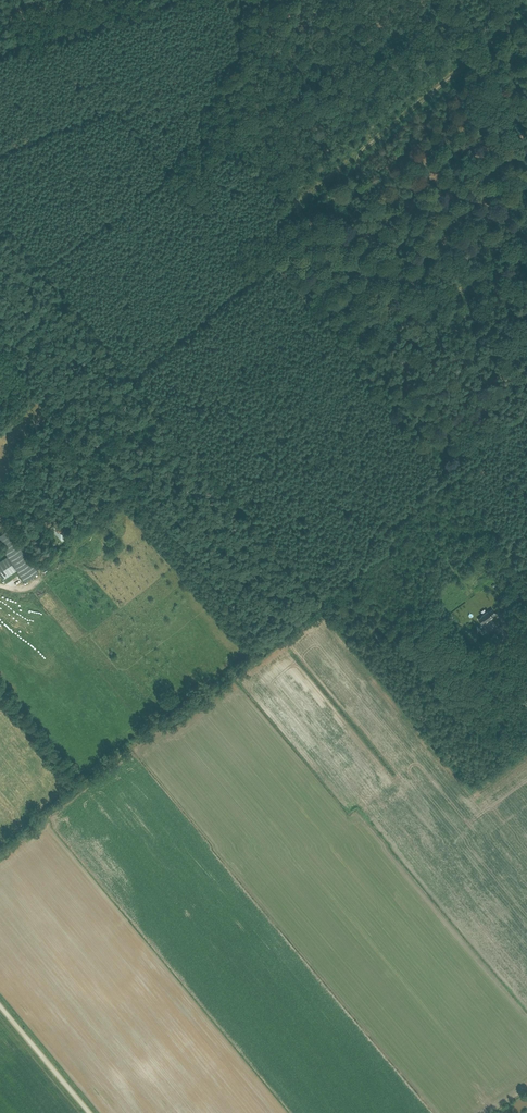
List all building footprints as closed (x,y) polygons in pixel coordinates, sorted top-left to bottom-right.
[(15,506),(9,502),(3,511),(9,516),(15,506)] [(51,533),(62,545),(70,537),(59,525),(57,525),(52,529),(54,531),(51,533)] [(13,548),(16,545),(6,532),(3,534),(6,537),(1,541),(7,549),(12,546),(13,548)] [(32,538),(26,543),(29,547),(35,542),(32,538)] [(16,574),(7,559),(0,563),(0,578),(3,582),(16,574)] [(479,622),(482,627),(486,625),(487,626),(494,620),(493,619),(497,617),(493,612),(489,615),(489,614),(481,619),(482,620),(479,622)] [(487,630),(481,635),(485,640),(491,635),(487,630)] [(496,637),(490,641),(499,652),(505,648),(501,643),(502,642),(500,640),(499,641),(496,637)] [(82,798),(92,791),(90,788),(80,795),(82,798)]
